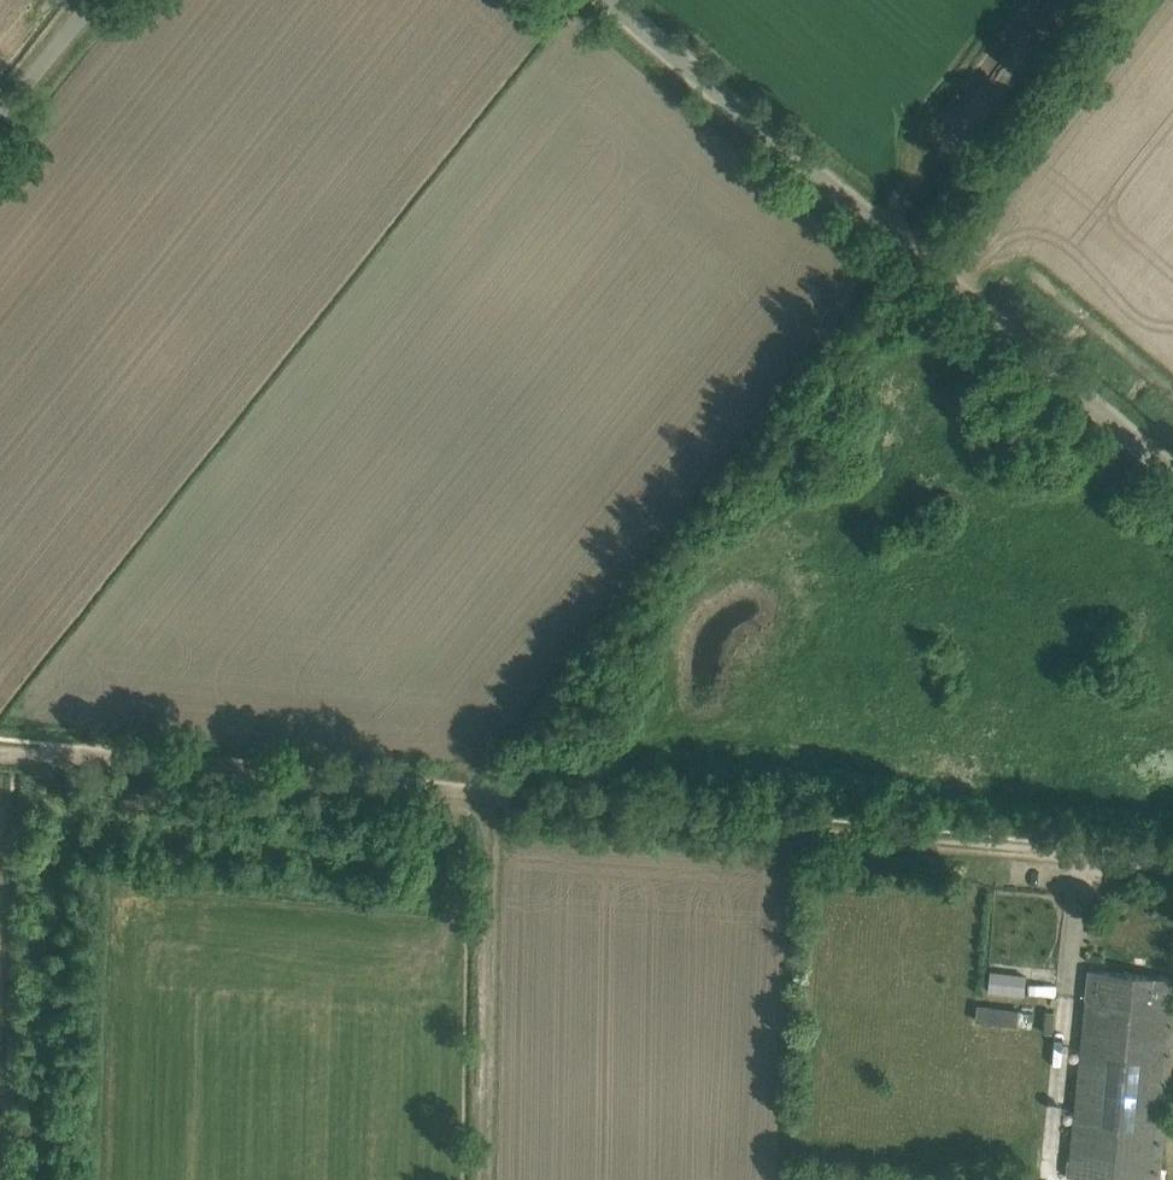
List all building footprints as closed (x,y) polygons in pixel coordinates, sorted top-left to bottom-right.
[(1089,969),(1069,1172),(1150,1179),(1159,1179),(1172,1043),(1172,978),(1089,969)] [(1020,1009),(978,1004),(976,1018),(1032,1026),(1034,1012),(1020,1009)] [(1055,1010),(1046,1009),(1043,1031),(1052,1033),(1055,1010)]
